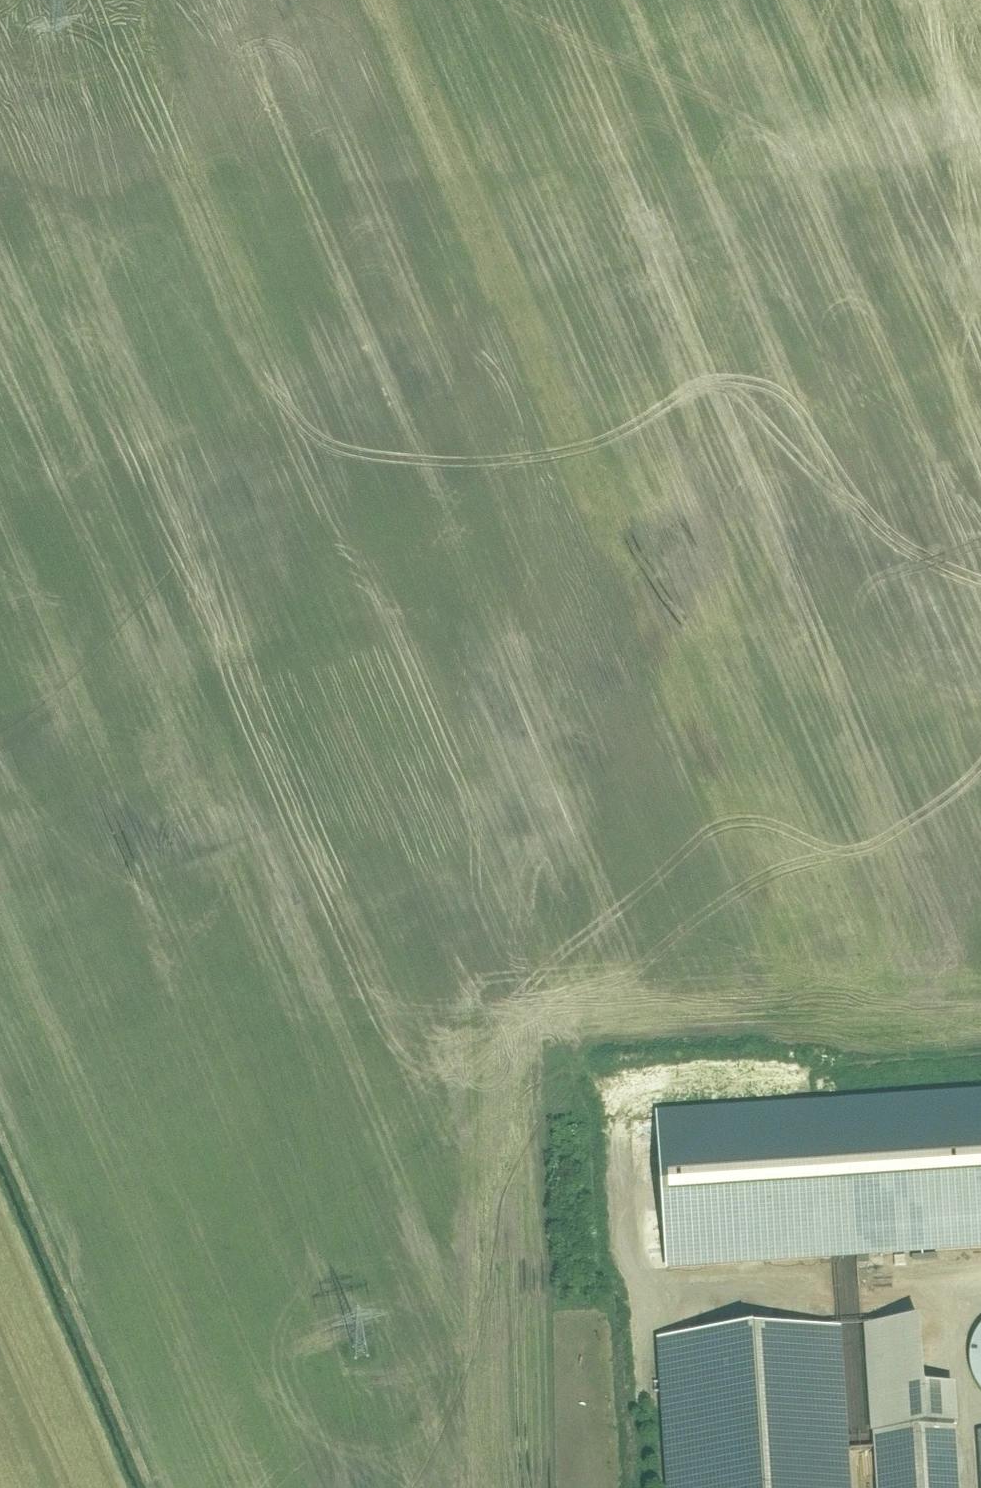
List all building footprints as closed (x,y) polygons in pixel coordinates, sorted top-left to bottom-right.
[(666,1127),(676,1272),(980,1251),(980,1106),(666,1127)] [(862,1290),(871,1437),(980,1430),(980,1282),(862,1290)] [(802,1301),(840,1300),(840,1286),(801,1288),(802,1301)] [(840,1331),(658,1342),(667,1487),(850,1487),(840,1331)] [(874,1439),(877,1487),(960,1487),(957,1434),(874,1439)]
